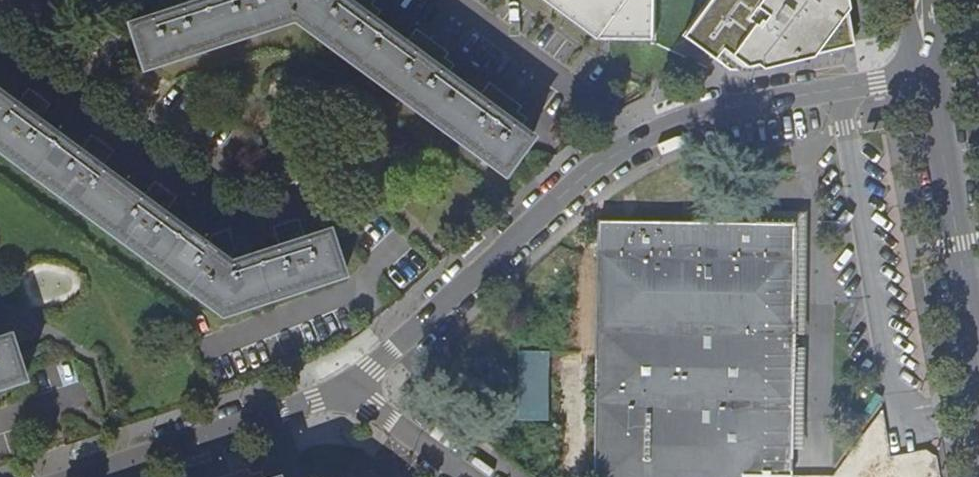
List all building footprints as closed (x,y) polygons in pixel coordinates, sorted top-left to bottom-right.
[(505,176),(534,137),(513,121),(519,113),(510,107),(495,95),(498,91),(482,78),(472,91),(448,73),(454,64),(445,58),(430,47),(434,41),(417,29),(407,43),(375,19),(381,11),(372,4),(367,0),(202,0),(191,3),(190,0),(168,0),(160,3),(159,0),(149,0),(138,4),(143,19),(130,23),(145,69),(295,21),(505,176)] [(654,0),(541,0),(598,41),(653,41),(654,0)] [(683,35),(714,58),(729,70),(750,70),(814,55),(854,46),(848,10),(846,0),(709,0),(683,35)] [(430,47),(445,58),(449,53),(434,41),(430,47)] [(103,167),(107,162),(105,151),(108,151),(105,146),(95,150),(91,145),(87,150),(83,148),(81,150),(41,120),(46,113),(46,106),(44,98),(30,103),(29,98),(25,104),(21,101),(19,103),(0,88),(0,149),(222,317),(344,276),(330,230),(306,237),(303,230),(298,225),(290,223),(289,223),(286,236),(282,235),(284,241),(278,243),(279,246),(231,262),(228,261),(233,256),(234,249),(231,239),(219,244),(217,239),(215,240),(212,244),(209,241),(206,244),(166,214),(171,207),(172,201),(169,193),(168,193),(157,197),(154,193),(151,198),(147,195),(145,198),(103,167)] [(30,103),(44,98),(30,88),(21,101),(25,104),(29,98),(30,103)] [(495,95),(510,107),(514,103),(498,91),(495,95)] [(46,106),(46,113),(52,105),(44,98),(46,106)] [(95,150),(105,146),(92,136),(83,148),(87,150),(91,145),(95,150)] [(157,197),(168,193),(155,183),(147,195),(151,198),(154,193),(157,197)] [(172,201),(171,207),(177,200),(169,193),(172,201)] [(298,225),(303,230),(300,219),(290,223),(298,225)] [(796,473),(796,224),(599,221),(598,235),(591,235),(592,242),(598,242),(596,476),(744,476),(744,471),(796,473)] [(276,236),(278,243),(284,241),(282,235),(286,236),(289,223),(273,229),(276,236)] [(219,244),(231,239),(228,231),(212,236),(209,241),(212,244),(215,240),(217,239),(219,244)] [(26,380),(20,362),(13,343),(11,335),(0,339),(0,389),(26,380)] [(549,351),(520,351),(520,418),(548,418),(549,351)] [(230,472),(232,476),(238,476),(250,473),(248,466),(230,472)]
